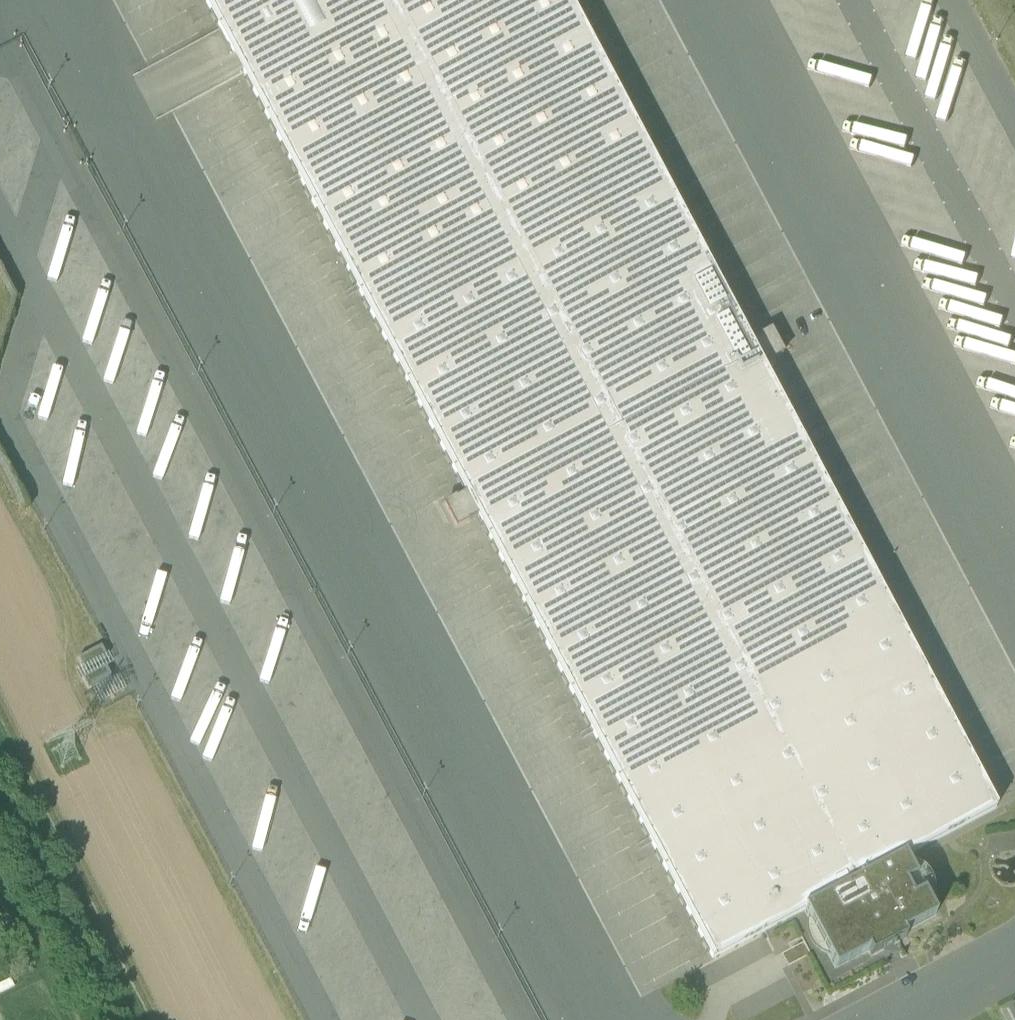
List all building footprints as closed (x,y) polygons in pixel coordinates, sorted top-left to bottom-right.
[(762,367),(750,344),(567,0),(204,0),(466,494),(478,517),(713,960),(804,911),(905,858),(996,810),(762,367)] [(771,333),(750,344),(762,367),(783,355),(771,333)] [(457,528),(478,517),(466,494),(445,506),(457,528)] [(112,676),(106,665),(110,663),(108,658),(102,647),(79,659),(85,670),(80,672),(83,678),(89,689),(112,676)] [(936,917),(905,858),(804,911),(835,970),(868,953),(871,958),(906,940),(903,934),(936,917)]
